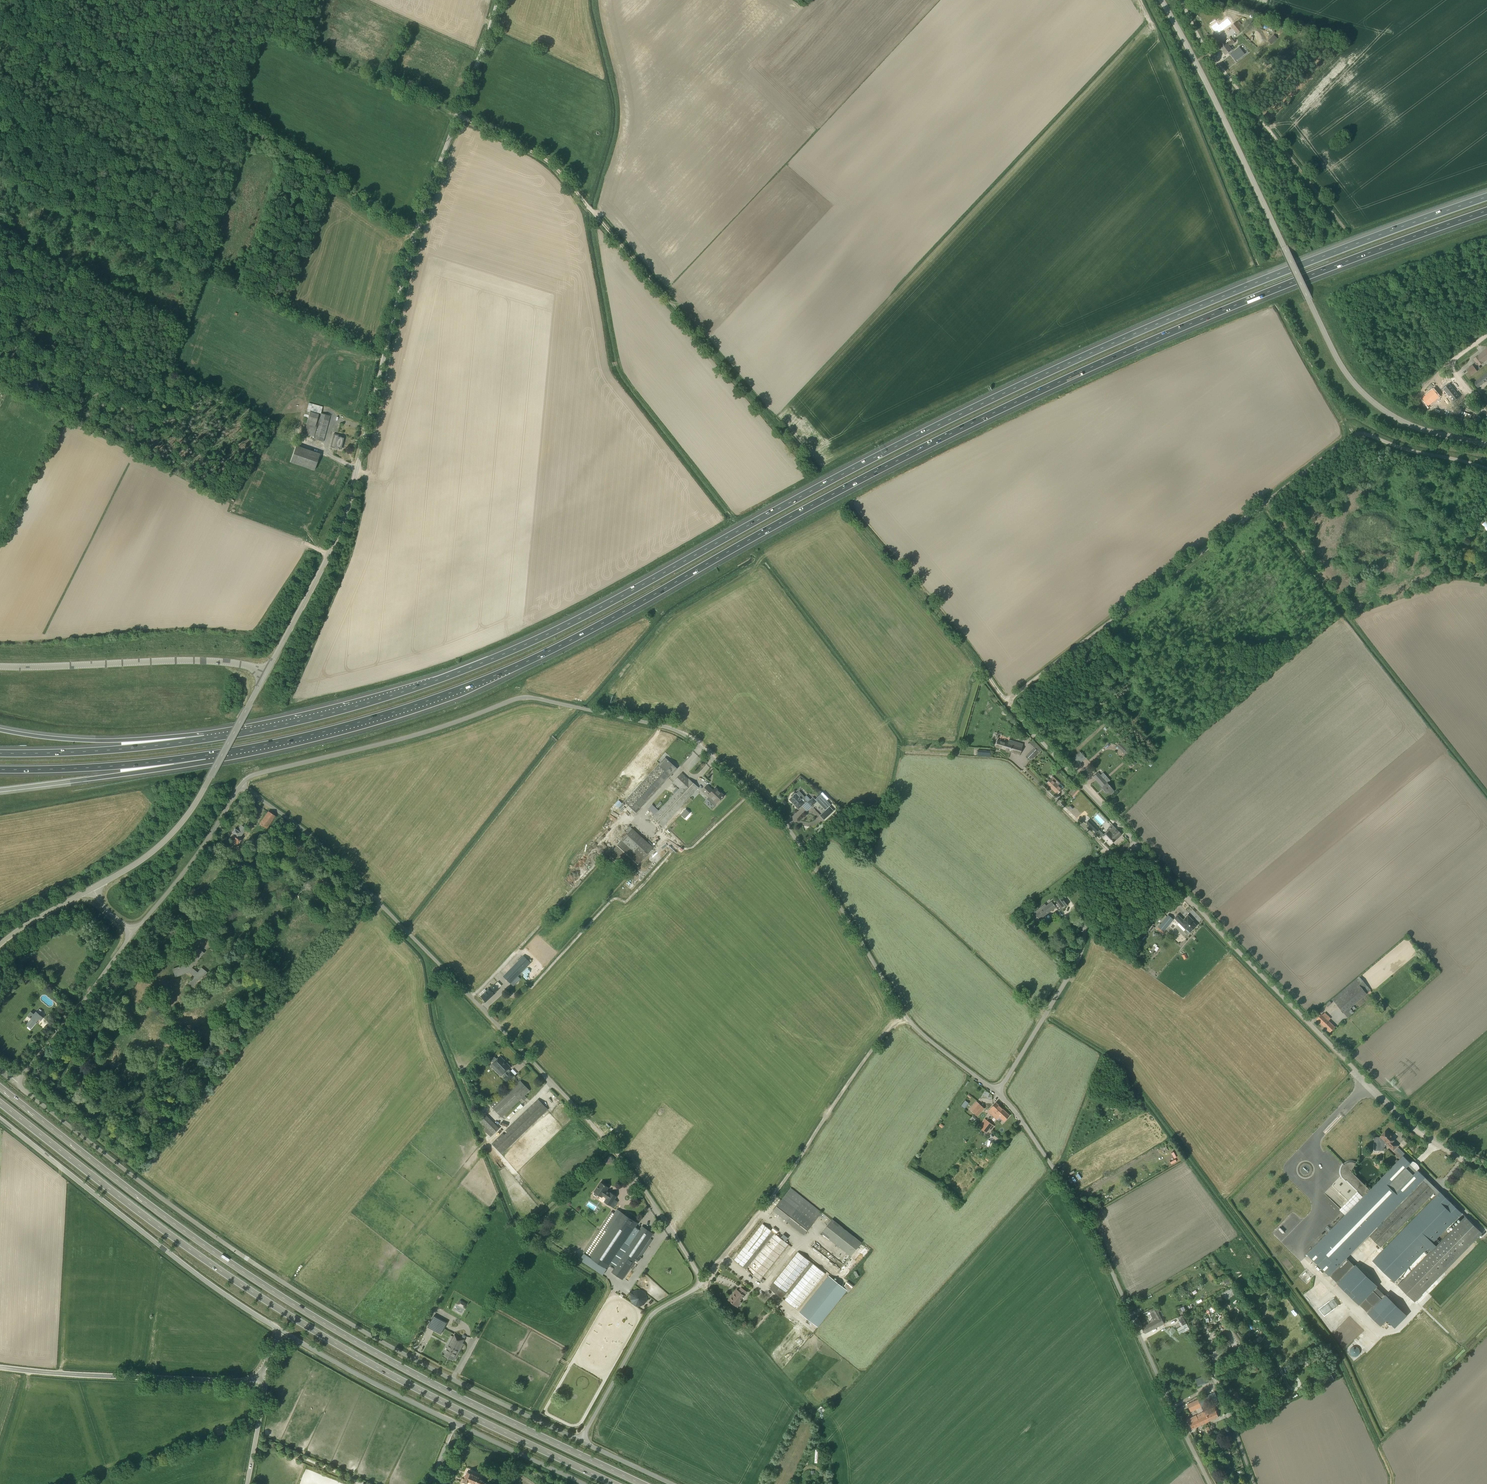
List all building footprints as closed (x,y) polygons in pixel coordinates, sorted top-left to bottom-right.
[(1217,22),(1211,27),(1216,34),(1217,33),(1218,34),(1232,24),(1228,18),(1219,25),(1217,22)] [(1237,23),(1236,22),(1231,26),(1238,34),(1243,30),(1240,26),(1242,24),(1239,21),(1237,23)] [(1267,40),(1271,44),(1277,38),(1273,35),(1267,40)] [(1234,42),(1236,40),(1235,38),(1233,40),(1232,39),(1227,44),(1221,48),(1226,55),(1232,50),(1229,47),(1235,43),(1234,42)] [(1240,48),(1231,55),(1236,61),(1245,54),(1240,48)] [(1466,370),(1471,376),(1477,371),(1481,368),(1479,366),(1486,360),(1486,348),(1473,359),(1476,363),(1473,365),(1466,370)] [(1474,383),(1478,388),(1486,380),(1486,372),(1474,383)] [(1444,391),(1443,392),(1445,395),(1447,394),(1454,402),(1460,397),(1449,384),(1443,389),(1444,391)] [(1433,389),(1422,399),(1428,406),(1440,397),(1433,389)] [(326,415),(321,413),(323,406),(310,403),(307,412),(309,412),(304,434),(314,437),(314,439),(323,442),(330,416),(328,415),(328,413),(327,413),(326,415)] [(1455,404),(1447,410),(1450,414),(1458,407),(1455,404)] [(337,449),(337,448),(341,449),(344,438),(340,437),(341,436),(335,434),(334,439),(332,439),(330,447),(337,449)] [(320,454),(296,446),(290,462),(314,470),(320,454)] [(995,747),(1020,755),(1023,744),(1009,739),(1008,743),(997,739),(995,747)] [(1026,755),(1031,760),(1042,750),(1033,740),(1029,744),(1033,748),(1026,755)] [(1121,741),(1116,746),(1123,753),(1124,752),(1126,754),(1129,751),(1126,748),(1127,747),(1124,745),(1125,744),(1121,741)] [(1079,764),(1086,757),(1080,751),(1072,758),(1079,764)] [(656,767),(668,778),(677,768),(665,757),(656,767)] [(647,776),(624,802),(636,813),(668,778),(656,767),(647,776)] [(1098,772),(1093,777),(1101,785),(1103,787),(1101,788),(1106,793),(1108,791),(1111,794),(1114,791),(1106,781),(1108,779),(1104,774),(1101,776),(1098,772)] [(673,782),(679,788),(652,817),(662,827),(698,788),(689,779),(688,779),(681,773),(673,782)] [(1060,783),(1053,776),(1046,783),(1057,794),(1063,789),(1058,785),(1060,783)] [(715,787),(713,791),(707,785),(702,791),(701,791),(709,798),(710,797),(716,803),(724,795),(715,787)] [(1074,785),(1068,793),(1071,796),(1078,789),(1074,785)] [(808,803),(811,806),(817,801),(813,797),(810,800),(806,796),(802,800),(796,793),(795,794),(794,793),(791,795),(792,797),(789,799),(798,809),(805,803),(805,802),(807,800),(808,802),(808,803)] [(1082,795),(1075,801),(1078,804),(1081,801),(1088,809),(1091,806),(1082,795)] [(261,806),(256,803),(237,830),(235,828),(232,832),(233,833),(230,837),(232,838),(230,840),(237,844),(240,841),(242,838),(240,837),(261,806)] [(612,806),(604,815),(610,821),(612,819),(608,815),(614,808),(612,806)] [(833,811),(830,807),(820,815),(824,819),(833,811)] [(268,811),(259,824),(267,829),(275,816),(268,811)] [(1093,830),(1096,826),(1089,819),(1086,822),(1093,830)] [(1101,838),(1103,837),(1110,845),(1121,834),(1116,829),(1112,824),(1113,825),(1110,827),(1109,828),(1107,830),(1103,834),(1096,826),(1093,830),(1101,838)] [(616,826),(604,839),(602,838),(598,842),(605,848),(620,831),(616,826)] [(610,852),(631,872),(653,847),(632,828),(610,852)] [(1046,905),(1045,904),(1033,912),(1039,920),(1055,907),(1053,904),(1057,901),(1063,908),(1068,904),(1060,895),(1055,898),(1056,899),(1052,902),(1052,901),(1046,905)] [(1161,923),(1167,927),(1173,919),(1167,915),(1161,923)] [(1178,915),(1174,918),(1183,926),(1184,925),(1186,928),(1190,932),(1196,926),(1190,919),(1191,918),(1188,915),(1183,920),(1178,915)] [(215,943),(210,949),(214,952),(218,946),(215,943)] [(175,977),(189,972),(194,976),(188,984),(194,988),(207,972),(201,967),(197,972),(192,967),(204,952),(198,948),(184,964),(172,969),(175,977)] [(522,956),(503,976),(514,986),(521,979),(518,976),(530,963),(522,956)] [(24,975),(21,980),(28,984),(31,979),(24,975)] [(1371,990),(1359,976),(1332,999),(1348,1017),(1352,1014),(1354,1012),(1350,1008),(1371,990)] [(498,989),(494,984),(481,996),(486,1001),(498,989)] [(41,1019),(44,1017),(37,1010),(34,1013),(32,1010),(28,1014),(32,1018),(30,1021),(29,1020),(27,1023),(31,1027),(39,1018),(41,1019)] [(1330,1032),(1335,1027),(1328,1020),(1331,1018),(1328,1015),(1327,1016),(1324,1013),(1323,1015),(1322,1014),(1317,1019),(1330,1032)] [(492,1063),(503,1075),(503,1074),(505,1076),(503,1077),(507,1082),(515,1075),(514,1075),(514,1076),(513,1077),(509,1073),(507,1074),(505,1072),(511,1067),(507,1063),(506,1064),(503,1061),(504,1060),(500,1056),(497,1059),(495,1057),(491,1060),(493,1062),(492,1063)] [(521,1081),(499,1102),(495,1097),(488,1104),(502,1117),(521,1098),(524,1100),(527,1098),(524,1095),(529,1090),(521,1081)] [(492,1143),(502,1153),(548,1109),(538,1099),(506,1130),(507,1131),(504,1134),(503,1133),(492,1143)] [(988,1111),(992,1115),(995,1113),(995,1112),(1000,1107),(996,1102),(990,1108),(988,1111)] [(984,1108),(979,1104),(972,1111),(978,1115),(984,1108)] [(999,1116),(1004,1121),(1009,1115),(1000,1107),(995,1112),(995,1113),(992,1115),(996,1119),(999,1116)] [(499,1128),(486,1114),(479,1121),(486,1128),(484,1130),(490,1137),(499,1128)] [(978,1127),(986,1133),(989,1129),(991,1130),(994,1126),(985,1118),(978,1127)] [(1391,1133),(1387,1129),(1380,1137),(1374,1137),(1374,1143),(1377,1143),(1377,1147),(1384,1147),(1387,1144),(1393,1150),(1398,1145),(1393,1141),(1395,1139),(1390,1134),(1391,1133)] [(1401,1317),(1382,1298),(1385,1295),(1377,1287),(1378,1286),(1356,1264),(1355,1265),(1346,1257),(1416,1186),(1423,1180),(1424,1181),(1370,1236),(1381,1247),(1435,1192),(1438,1195),(1372,1261),(1394,1282),(1415,1301),(1482,1233),(1466,1216),(1462,1213),(1440,1192),(1425,1177),(1418,1170),(1417,1171),(1410,1164),(1411,1163),(1403,1155),(1370,1189),(1351,1171),(1358,1160),(1356,1163),(1354,1162),(1351,1161),(1349,1162),(1346,1163),(1344,1164),(1342,1162),(1342,1163),(1343,1164),(1342,1166),(1341,1169),(1341,1172),(1341,1174),(1343,1177),(1345,1175),(1348,1177),(1346,1179),(1363,1196),(1346,1214),(1347,1215),(1307,1254),(1329,1276),(1329,1275),(1329,1274),(1338,1283),(1337,1283),(1359,1305),(1360,1304),(1368,1312),(1368,1313),(1381,1326),(1387,1320),(1392,1325),(1401,1317)] [(594,1192),(593,1193),(594,1194),(596,1196),(597,1196),(598,1195),(602,1197),(601,1198),(604,1201),(613,1207),(617,1201),(614,1199),(616,1196),(610,1192),(610,1193),(606,1190),(608,1187),(601,1182),(594,1192)] [(791,1188),(773,1210),(804,1234),(822,1212),(791,1188)] [(586,1255),(607,1269),(609,1265),(614,1268),(612,1272),(622,1279),(653,1233),(642,1226),(639,1230),(635,1227),(637,1223),(617,1209),(586,1255)] [(821,1232),(850,1256),(862,1242),(832,1219),(821,1232)] [(762,1222),(734,1260),(754,1275),(755,1273),(756,1274),(757,1273),(760,1275),(763,1270),(765,1271),(767,1269),(769,1271),(789,1243),(776,1234),(778,1231),(773,1227),(772,1229),(762,1222)] [(797,1250),(769,1288),(798,1310),(826,1272),(797,1250)] [(799,1312),(819,1327),(846,1290),(849,1292),(853,1286),(847,1281),(843,1286),(828,1274),(799,1312)] [(1228,1277),(1223,1280),(1228,1286),(1233,1282),(1228,1277)] [(1271,1277),(1264,1281),(1266,1286),(1267,1285),(1268,1286),(1271,1285),(1270,1284),(1273,1282),(1271,1277)] [(736,1289),(728,1300),(736,1306),(744,1295),(747,1292),(741,1287),(738,1291),(736,1289)] [(631,1294),(631,1299),(633,1303),(637,1305),(641,1306),(645,1304),(648,1300),(648,1295),(646,1291),(642,1289),(641,1289),(638,1289),(634,1290),(631,1294)] [(460,1299),(457,1304),(464,1308),(467,1303),(460,1299)] [(1149,1322),(1149,1323),(1143,1327),(1146,1333),(1164,1323),(1161,1318),(1164,1316),(1158,1306),(1156,1307),(1144,1313),(1145,1316),(1151,1313),(1153,1318),(1152,1319),(1151,1319),(1151,1320),(1151,1321),(1149,1322)] [(1184,1314),(1183,1311),(1186,1310),(1184,1306),(1177,1309),(1180,1315),(1184,1314)] [(434,1315),(428,1327),(437,1332),(438,1332),(437,1332),(440,1327),(441,1328),(442,1327),(444,1328),(443,1330),(447,1322),(434,1315)] [(1187,1323),(1177,1328),(1180,1334),(1190,1329),(1187,1323)] [(455,1334),(450,1345),(458,1349),(463,1338),(455,1334)] [(457,1350),(458,1349),(450,1345),(444,1355),(452,1360),(452,1359),(454,1360),(459,1351),(457,1350)] [(1353,1357),(1361,1353),(1357,1346),(1350,1349),(1353,1357)] [(1219,1357),(1223,1363),(1227,1360),(1229,1358),(1226,1353),(1219,1357)] [(1315,1386),(1332,1377),(1330,1373),(1322,1377),(1322,1378),(1314,1383),(1315,1386)] [(1198,1386),(1210,1382),(1208,1375),(1196,1379),(1198,1386)] [(1239,1398),(1237,1391),(1230,1393),(1233,1400),(1239,1398)] [(1198,1399),(1202,1407),(1218,1399),(1215,1392),(1198,1399)] [(1202,1407),(1198,1399),(1188,1404),(1191,1412),(1202,1407)] [(1204,1416),(1205,1415),(1208,1421),(1219,1417),(1214,1407),(1203,1412),(1204,1416)] [(1189,1423),(1192,1429),(1208,1421),(1205,1415),(1204,1416),(1203,1412),(1187,1419),(1189,1423)] [(215,1429),(217,1435),(224,1433),(222,1427),(215,1429)] [(484,1483),(483,1481),(482,1481),(481,1480),(482,1479),(481,1477),(480,1476),(472,1473),(472,1472),(471,1471),(470,1470),(469,1470),(468,1471),(467,1471),(466,1474),(467,1474),(466,1476),(465,1475),(464,1478),(462,1477),(461,1481),(467,1483),(468,1481),(475,1483),(484,1483)]
